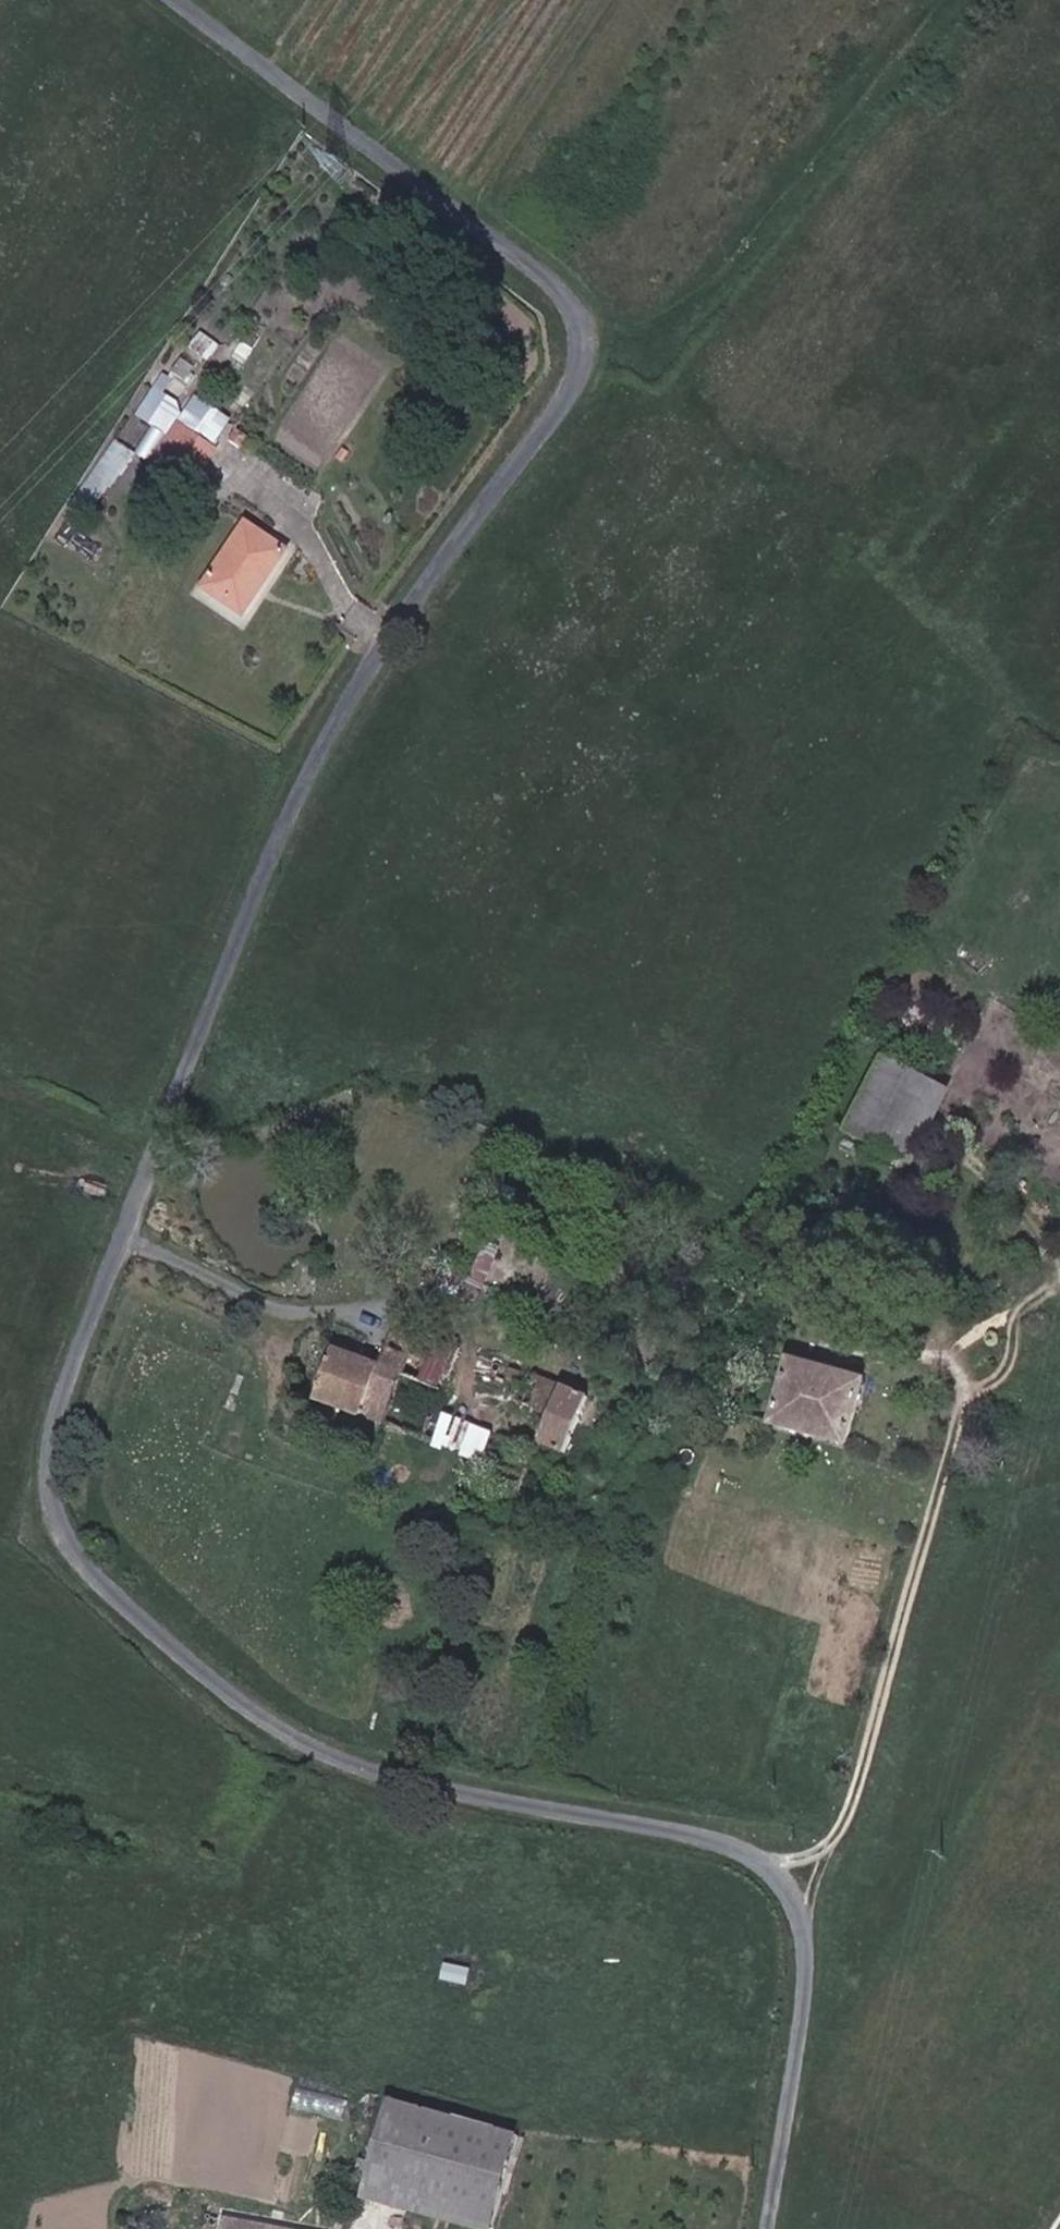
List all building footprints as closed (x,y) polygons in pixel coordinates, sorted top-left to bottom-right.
[(179,474),(207,493),(233,452),(207,433),(179,474)] [(213,582),(254,609),(296,545),(256,517),(213,582)] [(823,1110),(881,1142),(922,1070),(864,1038),(823,1110)] [(525,1429),(546,1438),(573,1381),(388,1293),(367,1340),(321,1322),(300,1368),(476,1445),(473,1452),(506,1466),(525,1429)] [(706,1400),(817,1436),(840,1367),(762,1343),(757,1356),(725,1347),(706,1400)] [(817,1436),(867,1452),(890,1382),(840,1367),(817,1436)] [(367,2151),(496,2190),(522,2103),(394,2065),(367,2151)] [(320,2211),(221,2197),(215,2228),(318,2228),(320,2211)]
